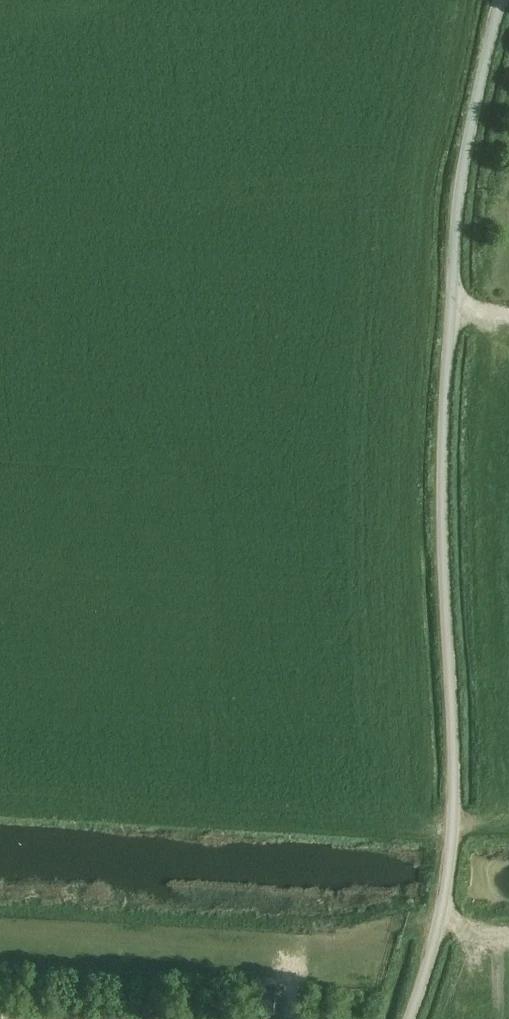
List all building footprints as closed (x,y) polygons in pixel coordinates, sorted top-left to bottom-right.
[(90,1009),(74,1009),(74,1018),(90,1018),(90,1009)]
